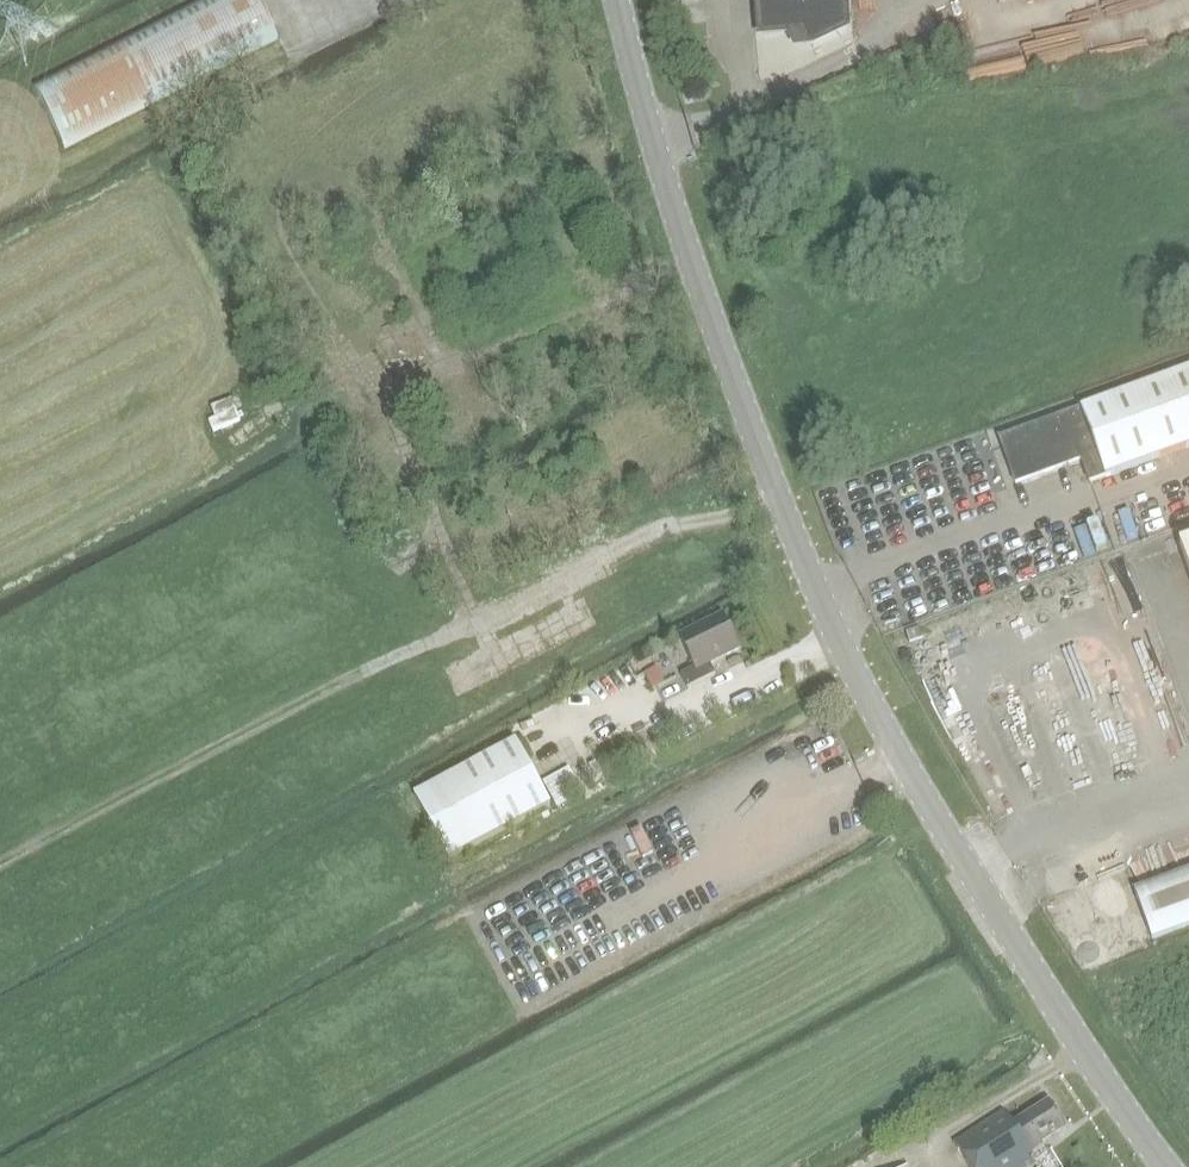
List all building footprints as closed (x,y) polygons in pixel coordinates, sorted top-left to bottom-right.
[(280,36),(261,0),(194,0),(31,82),(63,145),(280,36)] [(842,0),(759,0),(762,33),(793,31),(793,30),(803,30),(809,43),(844,27),(844,19),(842,0)] [(1081,410),(999,439),(1016,484),(1062,467),(1061,465),(1068,462),(1069,465),(1081,460),(1089,483),(1105,477),(1106,477),(1188,447),(1188,370),(1081,409),(1081,410)] [(1188,571),(1188,542),(1180,546),(1188,571)] [(722,616),(679,638),(694,668),(680,675),(687,689),(715,675),(708,662),(725,654),(726,656),(739,650),(722,616)] [(925,620),(898,635),(916,669),(943,654),(925,620)] [(448,864),(550,808),(515,745),(413,800),(448,864)] [(557,808),(582,794),(569,770),(544,784),(557,808)] [(1134,891),(1152,940),(1188,926),(1188,871),(1134,891)] [(1071,934),(1081,962),(1136,943),(1113,874),(1083,884),(1098,925),(1071,934)] [(1065,1130),(1048,1103),(1012,1126),(1003,1112),(954,1143),(969,1166),(1031,1166),(1034,1165),(1031,1160),(1045,1151),(1041,1145),(1065,1130)]
